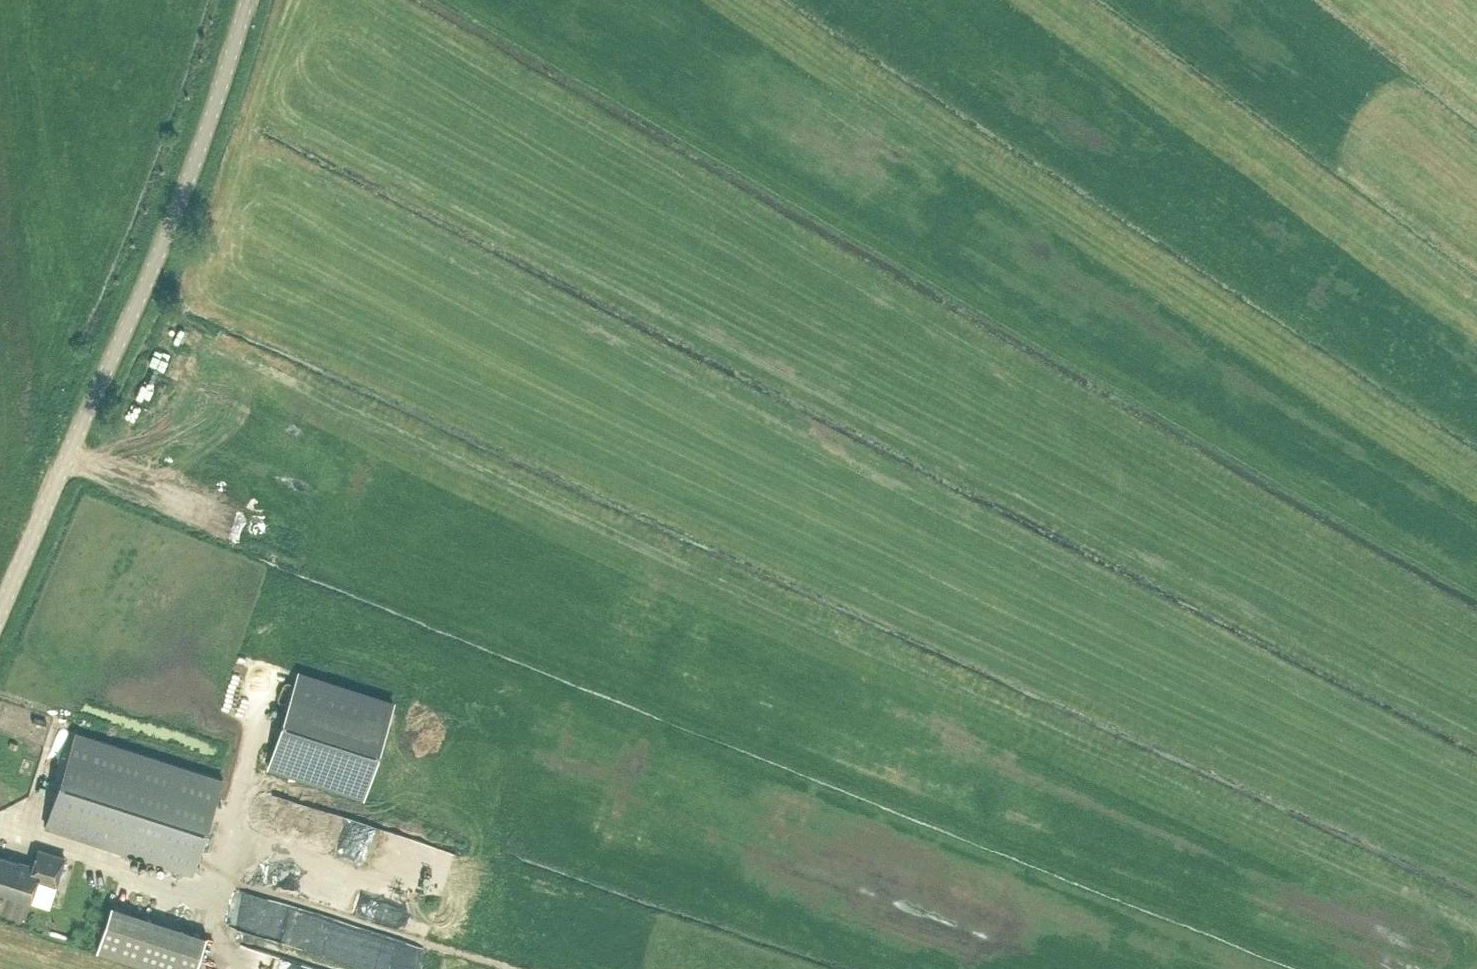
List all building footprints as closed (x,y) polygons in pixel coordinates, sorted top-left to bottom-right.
[(298,670),(268,765),(364,795),(394,700),(298,670)] [(45,824),(192,871),(222,777),(214,774),(75,730),(45,824)] [(30,897),(37,876),(56,882),(64,855),(38,847),(33,863),(25,860),(25,862),(0,854),(0,888),(30,897)] [(111,903),(96,948),(159,968),(194,968),(205,933),(111,903)]
